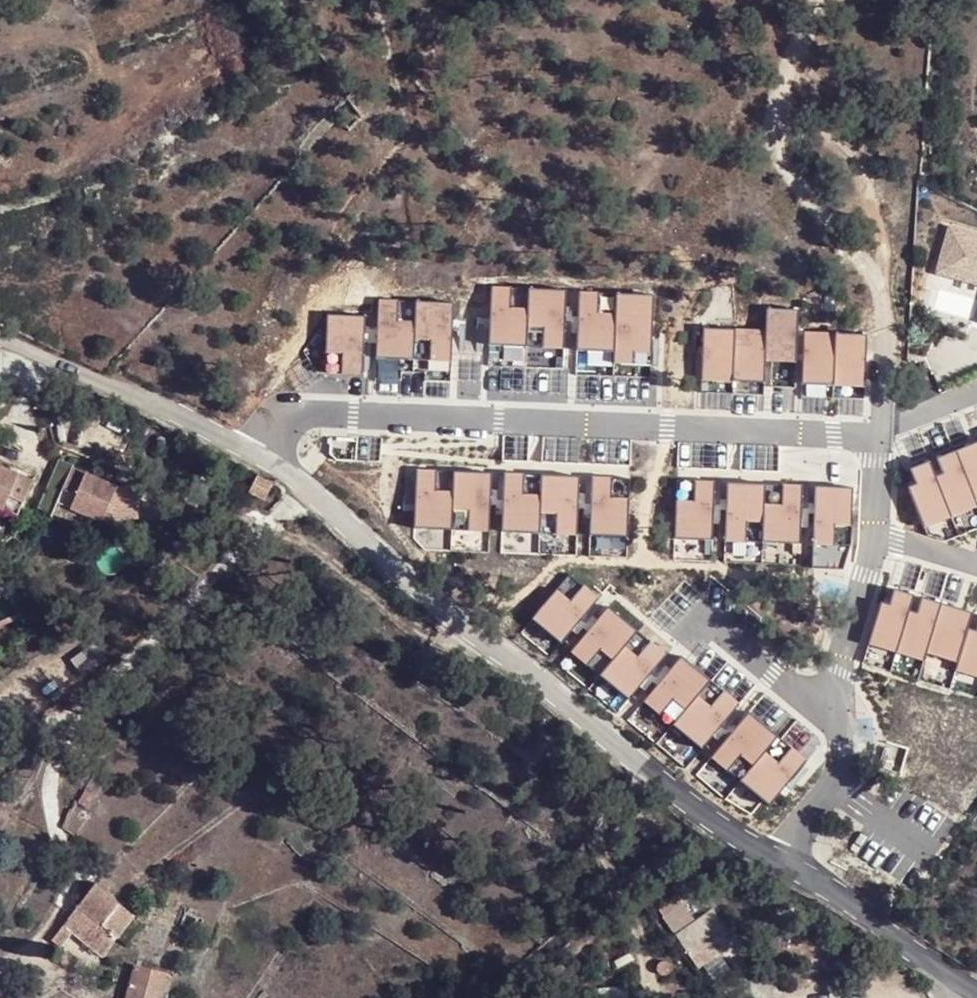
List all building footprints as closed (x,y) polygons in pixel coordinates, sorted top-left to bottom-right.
[(949,231),(935,281),(976,293),(976,239),(949,231)] [(566,293),(491,288),(488,348),(562,352),(566,293)] [(652,296),(580,293),(577,350),(649,353),(652,296)] [(455,304),(378,300),(375,359),(452,363),(455,304)] [(766,359),(796,361),(800,310),(769,308),(766,359)] [(363,319),(327,317),(324,373),(361,375),(363,319)] [(766,333),(699,330),(697,379),(763,382),(766,333)] [(866,336),(804,333),(802,385),(863,387),(866,336)] [(904,474),(925,525),(976,504),(976,443),(904,474)] [(58,461),(44,497),(90,515),(104,480),(58,461)] [(6,512),(20,476),(0,468),(0,509),(6,512)] [(490,472),(414,470),(413,528),(488,530),(490,472)] [(580,476),(503,474),(502,530),(579,532),(580,476)] [(257,476),(249,494),(266,501),(274,484),(257,476)] [(631,480),(590,479),(588,536),(628,538),(631,480)] [(801,484),(727,480),(724,539),(798,543),(801,484)] [(714,483),(677,481),(673,537),(711,539),(714,483)] [(900,587),(881,645),(976,677),(976,613),(900,587)] [(108,781),(96,774),(86,793),(96,799),(108,781)] [(86,793),(78,806),(88,813),(96,799),(86,793)] [(73,805),(58,831),(72,839),(88,813),(78,806),(73,805)] [(4,821),(0,826),(0,844),(13,829),(4,821)] [(92,887),(76,907),(116,941),(133,918),(92,887)] [(717,956),(710,942),(725,934),(712,908),(690,919),(680,899),(659,909),(690,970),(717,956)] [(116,941),(76,907),(47,943),(57,950),(68,937),(100,963),(116,941)] [(132,969),(123,997),(159,997),(164,980),(154,976),(132,969)]
